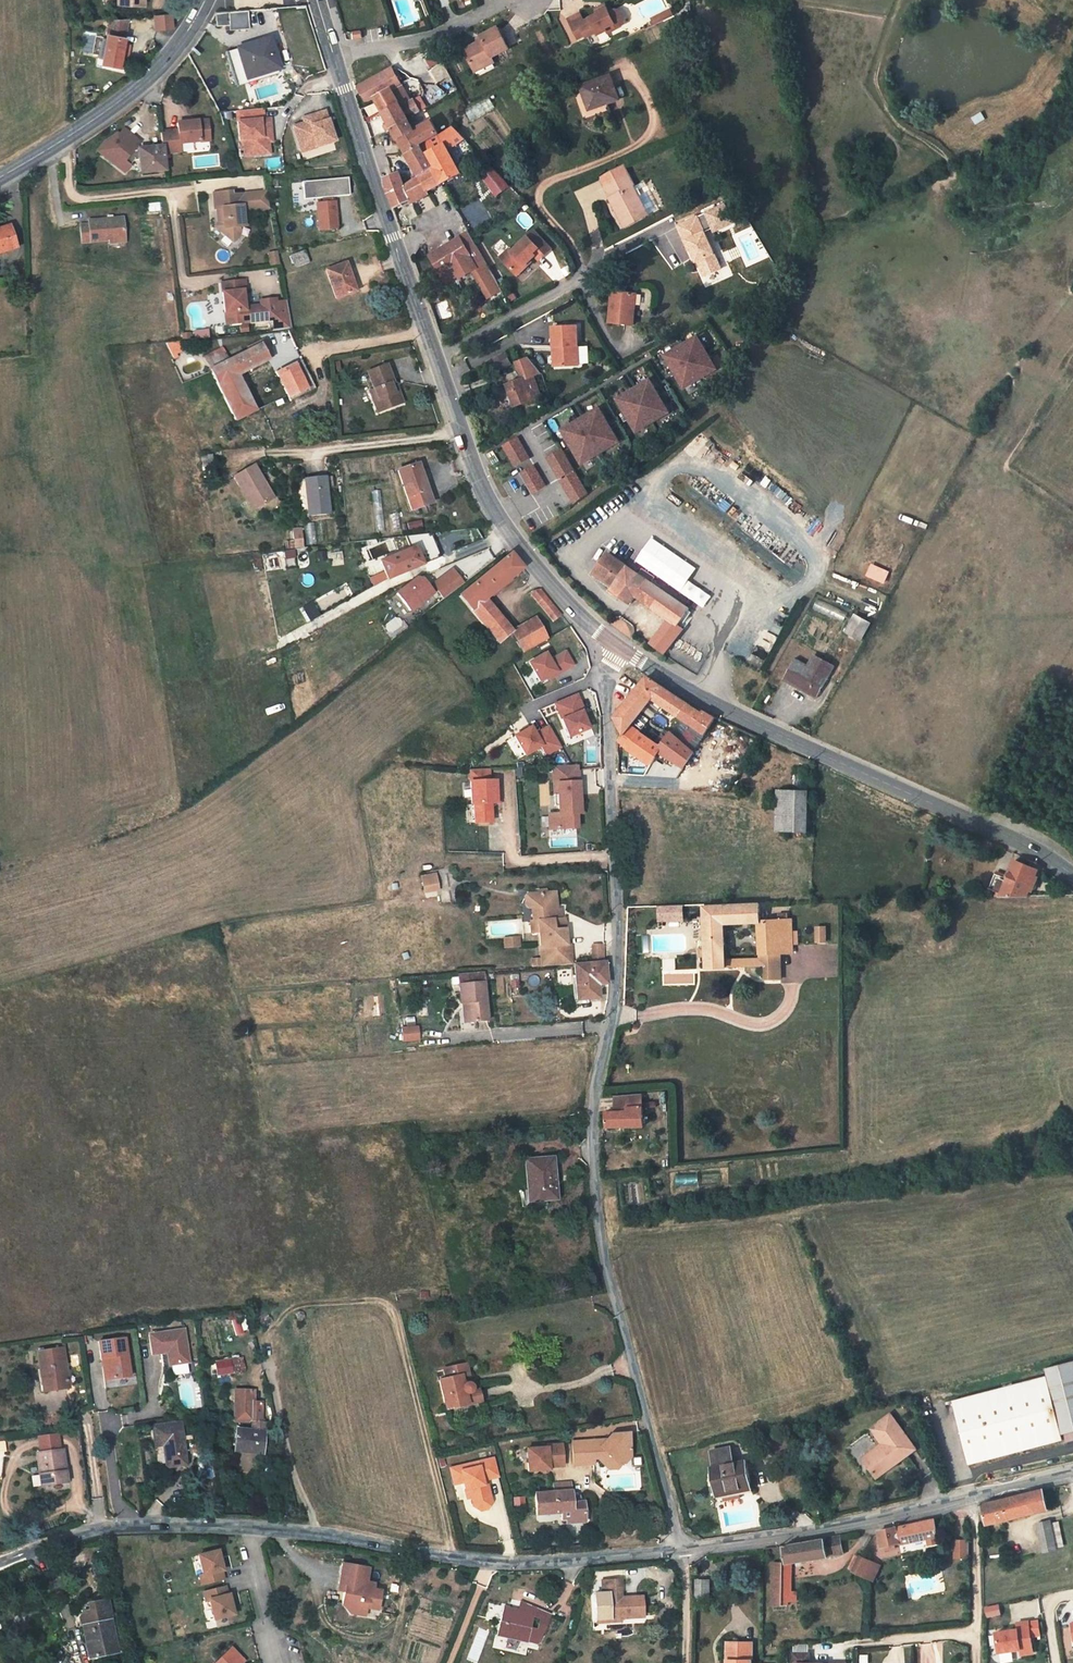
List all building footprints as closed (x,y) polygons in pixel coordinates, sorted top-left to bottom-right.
[(577,9),(588,28),(595,24),(596,26),(606,21),(607,23),(615,18),(616,20),(631,10),(633,3),(631,0),(606,0),(606,1),(593,8),(589,2),(577,9)] [(674,16),(686,9),(683,3),(670,9),(674,16)] [(247,7),(229,9),(229,27),(249,25),(247,7)] [(674,16),(670,9),(664,12),(667,19),(674,16)] [(172,16),(156,17),(157,31),(173,30),(172,16)] [(472,42),(480,60),(500,51),(499,49),(517,41),(507,20),(490,28),(492,33),(472,42)] [(127,23),(108,23),(102,67),(121,70),(127,23)] [(367,23),(356,25),(359,31),(368,29),(367,23)] [(273,37),(242,46),(250,76),(278,67),(275,58),(273,48),(276,47),(273,37)] [(233,51),(228,52),(239,86),(244,84),(233,51)] [(503,56),(500,51),(480,60),(483,65),(503,56)] [(598,71),(604,94),(621,88),(622,90),(640,85),(631,59),(598,71)] [(401,61),(366,82),(376,97),(382,94),(400,121),(418,110),(431,104),(425,95),(413,102),(401,83),(410,77),(401,61)] [(604,96),(622,90),(621,88),(604,94),(604,96)] [(269,104),(238,107),(239,125),(244,125),(245,134),(253,134),(254,140),(269,139),(268,127),(268,122),(271,122),(269,104)] [(400,121),(419,149),(437,141),(455,131),(446,115),(428,124),(418,110),(400,121)] [(326,111),(308,116),(310,121),(305,122),(295,126),(301,146),(316,141),(318,147),(335,142),(326,111)] [(163,147),(163,154),(182,152),(181,144),(212,141),(210,120),(179,123),(179,129),(162,131),(163,147)] [(479,139),(470,122),(455,131),(437,141),(448,164),(456,179),(476,169),(464,147),(479,139)] [(140,159),(141,172),(165,170),(163,154),(163,147),(139,150),(136,148),(140,142),(123,131),(118,136),(112,143),(110,140),(106,145),(103,143),(96,152),(113,164),(114,162),(124,160),(130,165),(134,160),(140,159)] [(112,143),(118,136),(103,143),(106,145),(110,140),(112,143)] [(316,141),(301,146),(302,152),(318,147),(316,141)] [(422,154),(434,171),(448,164),(437,141),(419,149),(422,154)] [(124,172),(130,165),(124,160),(114,162),(113,164),(124,172)] [(641,163),(617,172),(626,191),(624,191),(638,221),(660,211),(647,183),(650,181),(641,163)] [(441,187),(456,179),(448,164),(434,171),(441,187)] [(391,175),(403,201),(423,189),(418,179),(411,165),(391,175)] [(493,195),(509,187),(499,170),(484,179),(493,195)] [(441,187),(434,171),(418,179),(423,189),(427,198),(443,190),(441,187)] [(271,192),(269,175),(234,179),(234,176),(215,178),(217,194),(218,194),(219,194),(222,193),(223,203),(220,206),(220,207),(226,212),(226,218),(234,226),(242,217),(242,212),(247,211),(245,195),(271,192)] [(304,200),(318,198),(321,229),(340,227),(337,196),(350,195),(349,178),(302,182),(304,200)] [(76,231),(104,228),(120,227),(118,205),(107,206),(107,203),(102,203),(102,206),(84,208),(84,212),(74,213),(76,231)] [(217,210),(226,218),(226,212),(220,207),(217,210)] [(719,233),(713,217),(692,224),(698,240),(700,240),(704,249),(708,262),(709,261),(714,276),(729,272),(723,256),(727,255),(719,232),(719,233)] [(547,223),(541,228),(558,246),(564,241),(547,223)] [(441,245),(450,262),(461,256),(467,266),(485,256),(496,278),(505,273),(490,242),(480,224),(441,245)] [(522,240),(513,248),(527,265),(547,248),(550,252),(558,246),(541,228),(524,243),(522,240)] [(0,231),(0,255),(12,251),(5,229),(0,231)] [(278,251),(277,239),(268,240),(269,253),(278,251)] [(305,251),(290,255),(294,268),(309,264),(305,251)] [(727,255),(723,256),(729,272),(733,271),(727,255)] [(455,272),(467,266),(461,256),(450,262),(455,272)] [(347,262),(327,268),(337,298),(357,292),(347,262)] [(244,280),(223,281),(223,292),(221,292),(222,313),(227,312),(228,324),(244,323),(275,321),(273,301),(258,302),(258,306),(242,307),(242,302),(241,291),(244,291),(244,280)] [(614,317),(638,319),(642,290),(624,287),(623,292),(617,292),(614,317)] [(584,320),(561,320),(560,340),(563,340),(563,360),(585,359),(584,320)] [(700,333),(663,351),(682,388),(719,370),(700,333)] [(252,346),(254,348),(256,347),(259,347),(264,358),(268,355),(261,341),(252,346)] [(179,343),(168,344),(175,357),(180,357),(180,352),(187,350),(186,343),(179,343)] [(511,344),(501,349),(506,359),(516,353),(511,344)] [(254,348),(229,361),(236,373),(264,358),(259,347),(256,347),(254,348)] [(547,363),(532,347),(519,352),(527,368),(513,375),(522,396),(538,389),(548,385),(545,378),(543,379),(538,368),(547,363)] [(200,359),(207,371),(226,360),(220,349),(200,359)] [(390,351),(370,353),(370,354),(373,382),(368,382),(369,392),(399,389),(397,376),(391,376),(390,370),(392,370),(390,352),(390,351)] [(236,420),(258,407),(236,373),(229,361),(227,362),(226,360),(207,371),(236,420)] [(298,368),(278,379),(285,392),(289,400),(310,388),(298,368)] [(671,412),(651,376),(615,395),(635,432),(671,412)] [(518,435),(501,444),(514,467),(531,458),(518,435)] [(551,444),(499,482),(515,501),(549,477),(566,504),(585,490),(579,481),(592,471),(581,454),(567,464),(551,444)] [(257,454),(238,464),(257,500),(272,491),(265,476),(269,474),(257,454)] [(403,463),(415,502),(435,495),(422,456),(403,463)] [(277,488),(269,474),(265,476),(272,491),(277,488)] [(327,475),(308,475),(311,513),(330,511),(327,475)] [(301,527),(289,529),(293,549),(304,547),(301,527)] [(390,577),(425,562),(417,544),(382,559),(390,577)] [(284,550),(285,558),(295,557),(294,548),(284,550)] [(485,601),(524,570),(511,554),(459,595),(498,643),(511,632),(485,601)] [(633,570),(611,556),(598,577),(618,590),(616,593),(635,606),(640,598),(674,621),(683,627),(693,611),(655,585),(642,577),(633,570)] [(885,583),(889,570),(870,563),(866,575),(885,583)] [(444,598),(464,582),(453,567),(432,583),(444,598)] [(372,578),(375,584),(388,577),(385,571),(372,578)] [(659,580),(646,571),(642,577),(655,585),(659,580)] [(437,592),(425,576),(419,577),(397,594),(412,612),(437,592)] [(553,623),(561,617),(540,592),(532,597),(553,623)] [(311,601),(301,607),(310,621),(320,615),(311,601)] [(858,618),(843,610),(835,627),(850,635),(858,618)] [(551,636),(535,615),(511,632),(527,654),(551,636)] [(683,627),(674,621),(656,647),(670,656),(688,630),(683,627)] [(566,650),(552,657),(549,651),(530,662),(541,682),(549,677),(550,679),(574,664),(566,650)] [(807,668),(794,662),(784,684),(816,700),(831,667),(812,658),(807,668)] [(645,674),(633,687),(611,714),(617,732),(613,739),(645,765),(658,747),(680,763),(716,716),(704,709),(701,710),(684,699),(666,688),(645,674)] [(563,719),(564,718),(571,736),(591,728),(584,710),(585,709),(579,694),(556,702),(563,719)] [(527,754),(542,745),(547,754),(561,746),(549,726),(537,733),(533,726),(516,735),(527,754)] [(544,808),(545,824),(572,823),(572,808),(576,808),(575,797),(574,765),(574,760),(549,761),(550,790),(554,789),(554,800),(555,808),(544,808)] [(485,763),(466,764),(467,798),(495,797),(495,788),(492,788),(492,782),(491,774),(485,775),(485,763)] [(803,794),(781,793),(780,834),(802,835),(803,794)] [(992,883),(990,889),(1019,888),(1030,862),(1010,853),(1003,872),(992,867),(986,881),(992,883)] [(417,873),(420,889),(433,886),(430,870),(417,873)] [(537,929),(540,963),(560,961),(567,961),(566,941),(562,941),(560,915),(553,916),(553,907),(546,907),(544,889),(524,891),(521,894),(522,902),(525,905),(531,904),(532,918),(529,918),(530,929),(537,929)] [(551,889),(544,889),(546,907),(553,907),(551,889)] [(760,922),(758,903),(707,907),(709,943),(710,967),(731,966),(728,924),(760,922)] [(681,904),(663,905),(663,914),(682,913),(681,904)] [(769,964),(770,977),(783,977),(782,953),(792,953),(789,921),(760,922),(763,960),(746,961),(746,965),(769,964)] [(815,925),(816,942),(826,941),(826,925),(815,925)] [(516,934),(503,935),(504,944),(517,943),(516,934)] [(587,943),(588,957),(598,957),(597,943),(587,943)] [(604,962),(573,964),(577,998),(596,997),(594,982),(605,981),(604,962)] [(460,981),(461,1000),(467,999),(469,1018),(488,1016),(484,979),(482,968),(459,970),(460,981)] [(415,1025),(399,1027),(400,1039),(416,1038),(415,1025)] [(642,1126),(642,1108),(643,1096),(615,1097),(616,1112),(605,1112),(606,1127),(642,1126)] [(554,1158),(525,1159),(527,1199),(557,1197),(554,1158)] [(186,1329),(151,1333),(154,1353),(169,1352),(170,1364),(190,1362),(186,1329)] [(127,1336),(101,1340),(103,1357),(106,1357),(109,1378),(132,1375),(127,1336)] [(38,1350),(41,1367),(45,1366),(48,1389),(69,1387),(64,1347),(38,1350)] [(230,1360),(216,1362),(218,1374),(232,1372),(230,1360)] [(443,1365),(445,1375),(438,1377),(444,1408),(480,1402),(477,1386),(475,1387),(474,1385),(474,1383),(473,1382),(472,1381),(471,1380),(470,1380),(469,1380),(468,1380),(465,1381),(465,1377),(469,1376),(465,1360),(443,1365)] [(1047,1368),(1049,1375),(953,1398),(970,1463),(1068,1439),(1069,1442),(1072,1441),(1072,1362),(1047,1368)] [(41,1390),(48,1389),(45,1366),(41,1367),(39,1367),(41,1390)] [(263,1453),(265,1431),(265,1422),(262,1421),(263,1403),(255,1403),(256,1392),(238,1390),(235,1420),(249,1421),(253,1421),(252,1430),(237,1429),(235,1452),(263,1453)] [(901,1458),(914,1448),(890,1414),(872,1428),(883,1442),(872,1450),(875,1454),(866,1462),(878,1478),(898,1464),(897,1462),(901,1458)] [(153,1426),(155,1446),(163,1445),(167,1466),(186,1464),(181,1423),(153,1426)] [(572,1440),(573,1463),(593,1463),(593,1453),(599,1453),(599,1459),(604,1464),(624,1463),(630,1456),(629,1433),(612,1433),(602,1443),(598,1439),(572,1440)] [(526,1449),(528,1471),(548,1470),(548,1468),(562,1467),(561,1445),(546,1446),(547,1448),(526,1449)] [(64,1447),(38,1450),(41,1482),(68,1479),(64,1447)] [(730,1447),(710,1450),(718,1495),(725,1494),(725,1491),(750,1487),(745,1461),(732,1463),(730,1447)] [(875,1454),(872,1450),(862,1457),(866,1462),(875,1454)] [(492,1457),(451,1466),(454,1483),(463,1481),(465,1488),(471,1487),(473,1495),(471,1495),(473,1505),(480,1509),(484,1508),(488,1502),(484,1483),(481,1484),(480,1479),(496,1476),(494,1464),(492,1457)] [(561,1511),(562,1519),(566,1519),(566,1522),(584,1521),(584,1510),(579,1510),(572,1511),(571,1505),(570,1482),(556,1482),(556,1490),(535,1491),(536,1512),(561,1511)] [(1044,1487),(981,1503),(987,1526),(1050,1510),(1044,1487)] [(1043,1554),(1056,1552),(1050,1522),(1037,1525),(1043,1554)] [(936,1540),(932,1525),(877,1538),(880,1552),(936,1540)] [(813,1543),(779,1549),(780,1556),(779,1557),(779,1566),(787,1565),(825,1556),(824,1554),(839,1550),(837,1538),(813,1543)] [(966,1539),(953,1540),(953,1558),(967,1558),(966,1539)] [(227,1572),(222,1552),(202,1557),(206,1576),(203,1577),(205,1586),(227,1581),(225,1572),(227,1572)] [(859,1559),(854,1557),(847,1572),(851,1573),(859,1559)] [(866,1562),(859,1559),(851,1573),(860,1577),(870,1582),(877,1568),(866,1562)] [(369,1568),(343,1563),(337,1591),(344,1592),(341,1605),(350,1613),(364,1616),(366,1608),(377,1610),(380,1590),(372,1589),(374,1583),(367,1582),(369,1568)] [(787,1565),(779,1566),(779,1580),(787,1581),(787,1565)] [(779,1566),(769,1566),(769,1607),(779,1607),(779,1580),(779,1566)] [(787,1581),(779,1580),(779,1607),(784,1607),(785,1603),(787,1603),(790,1602),(791,1601),(792,1599),(792,1597),(791,1595),(789,1594),(787,1593),(787,1581)] [(710,1599),(710,1581),(696,1582),(696,1599),(710,1599)] [(646,1616),(644,1599),(623,1600),(623,1582),(604,1583),(605,1596),(596,1596),(598,1622),(613,1622),(613,1617),(646,1616)] [(237,1616),(232,1596),(231,1597),(229,1588),(207,1593),(209,1602),(212,1602),(217,1621),(237,1616)] [(118,1648),(112,1617),(114,1616),(110,1595),(94,1598),(95,1605),(85,1608),(82,1613),(84,1622),(85,1622),(91,1653),(118,1648)] [(1000,1615),(998,1605),(985,1607),(987,1617),(1000,1615)] [(536,1611),(521,1606),(520,1612),(504,1609),(498,1636),(527,1643),(538,1646),(552,1617),(536,1611)] [(1015,1623),(1016,1629),(994,1633),(997,1654),(1019,1651),(1020,1656),(1033,1655),(1030,1638),(1040,1636),(1037,1620),(1015,1623)] [(726,1662),(751,1662),(751,1644),(727,1644),(726,1662)] [(234,1649),(219,1662),(246,1662),(234,1649)] [(792,1654),(792,1662),(808,1662),(808,1653),(792,1654)]
